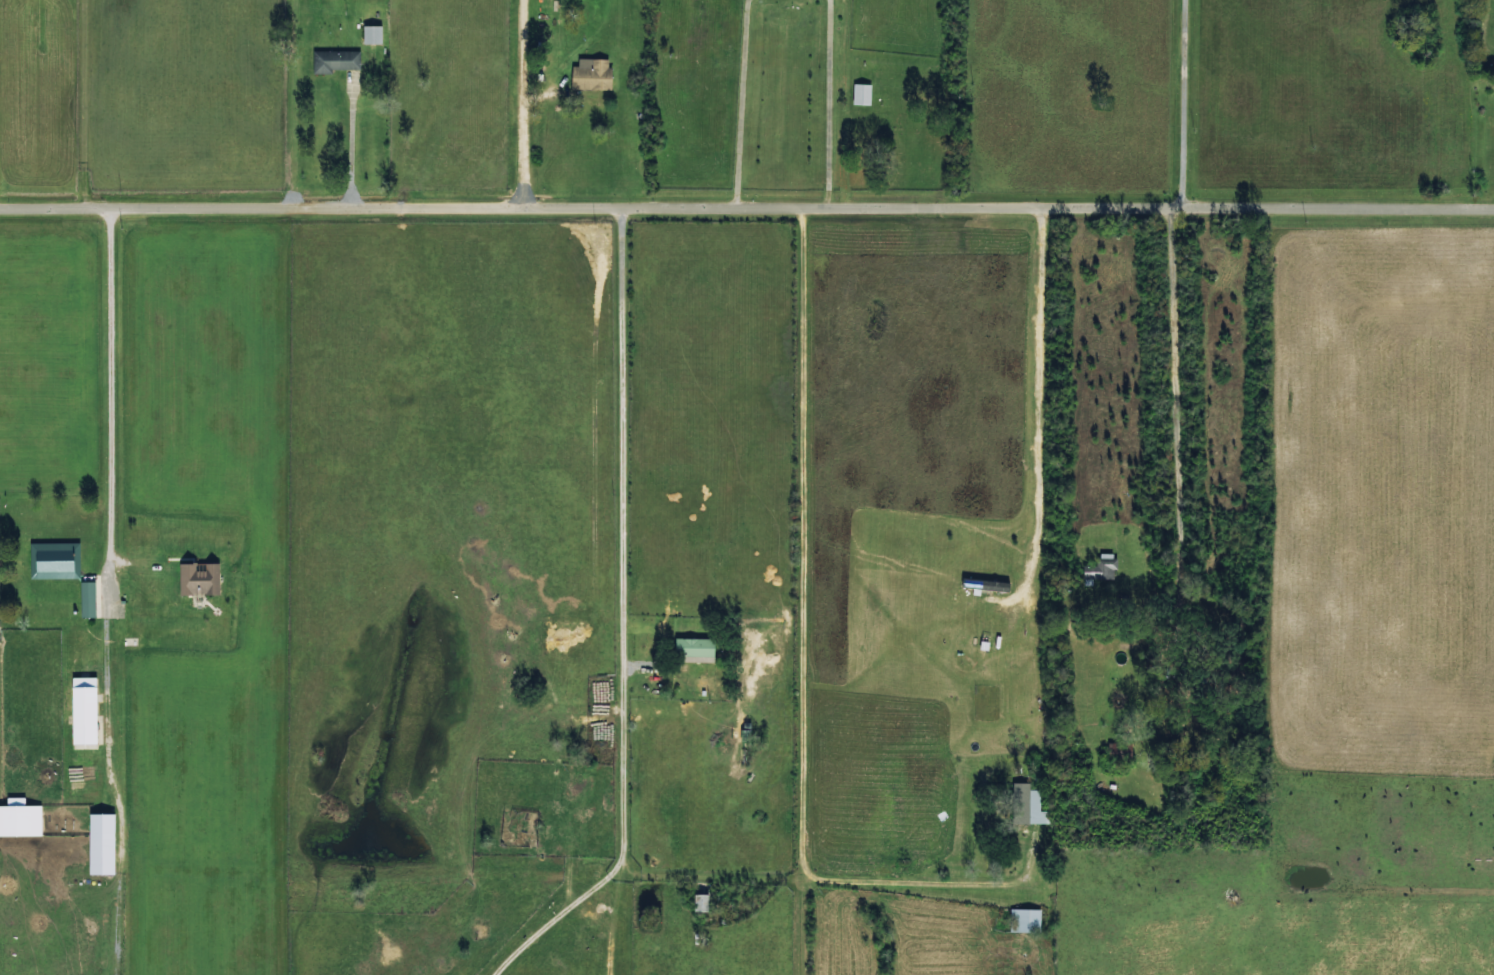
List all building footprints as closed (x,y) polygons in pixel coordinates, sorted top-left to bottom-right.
[(363,43),(381,43),(382,25),(363,25),(363,43)] [(360,50),(313,51),(313,71),(360,70),(360,50)] [(610,90),(611,59),(578,58),(578,66),(572,66),(571,88),(610,90)] [(852,104),(870,104),(870,84),(853,83),(852,104)] [(30,578),(80,578),(79,542),(30,543),(30,578)] [(1082,579),(1114,579),(1115,553),(1098,553),(1097,566),(1083,565),(1082,579)] [(219,594),(219,563),(179,563),(179,595),(219,594)] [(1009,581),(962,579),(962,589),(1008,591),(1009,581)] [(96,617),(95,581),(80,582),(81,617),(96,617)] [(988,651),(990,635),(981,634),(979,650),(988,651)] [(714,662),(714,639),(675,638),(674,662),(714,662)] [(71,678),(72,743),(97,742),(96,677),(71,678)] [(1049,822),(1049,810),(1040,810),(1040,788),(1029,788),(1029,782),(1017,782),(1018,800),(1013,800),(1014,823),(1049,822)] [(6,797),(7,805),(0,805),(0,835),(42,834),(41,804),(25,804),(24,796),(6,797)] [(114,873),(114,812),(88,813),(89,873),(114,873)] [(693,911),(707,911),(707,893),(693,893),(693,911)] [(1009,931),(1040,932),(1040,908),(1010,908),(1009,931)]
